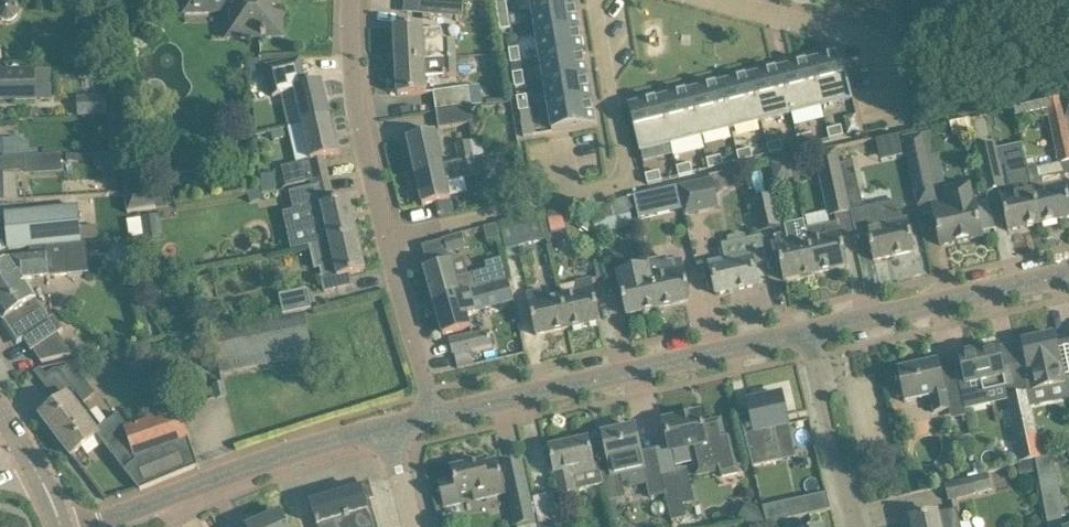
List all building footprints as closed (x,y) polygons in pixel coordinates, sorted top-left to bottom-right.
[(182,15),(215,14),(215,13),(227,12),(228,38),(283,37),(282,14),(271,15),(271,0),(182,0),(182,15)] [(456,0),(429,0),(428,16),(463,19),(465,1),(456,0)] [(575,0),(530,0),(532,11),(575,3),(575,0)] [(506,1),(497,3),(499,17),(508,15),(506,1)] [(532,11),(536,35),(579,28),(575,3),(532,11)] [(508,15),(499,17),(501,31),(511,29),(508,15)] [(443,42),(442,31),(423,32),(423,26),(416,26),(394,27),(396,63),(428,61),(457,59),(456,43),(456,42),(443,42)] [(583,52),(579,28),(536,35),(540,60),(583,52)] [(510,51),(511,65),(521,63),(519,49),(510,51)] [(540,60),(544,84),(587,76),(583,52),(540,60)] [(841,54),(811,61),(822,107),(853,100),(841,54)] [(466,58),(396,63),(398,96),(426,95),(426,90),(426,78),(444,78),(458,77),(458,75),(467,75),(466,58)] [(306,86),(300,59),(266,67),(273,98),(281,96),(288,127),(303,124),(303,125),(331,119),(322,82),(306,86)] [(811,61),(781,69),(792,115),(822,107),(811,61)] [(781,69),(750,76),(762,122),(792,115),(781,69)] [(35,70),(0,71),(0,102),(35,102),(35,101),(52,101),(51,71),(35,71),(35,70)] [(514,74),(515,88),(525,86),(523,73),(514,74)] [(544,84),(548,108),(591,101),(587,76),(544,84)] [(750,76),(720,84),(731,130),(762,122),(750,76)] [(731,130),(720,84),(689,91),(701,137),(731,130)] [(479,87),(469,88),(471,107),(482,105),(479,87)] [(437,114),(471,109),(471,107),(469,88),(434,93),(437,114)] [(689,91),(659,99),(670,145),(701,137),(689,91)] [(529,111),(527,96),(517,98),(519,112),(529,111)] [(1041,225),(1068,218),(1068,199),(1067,188),(1068,188),(1068,138),(1066,125),(1065,121),(1062,107),(1060,99),(1046,102),(1045,97),(1012,105),(1017,126),(1049,118),(1059,165),(1037,170),(1035,160),(1027,162),(1034,193),(1041,225)] [(1060,99),(1062,107),(1065,121),(1068,120),(1068,97),(1060,99)] [(99,116),(98,99),(76,100),(77,117),(99,116)] [(106,99),(98,99),(99,116),(107,116),(106,99)] [(673,156),(670,145),(659,99),(629,106),(643,163),(673,156)] [(595,125),(591,101),(548,108),(552,132),(595,125)] [(439,130),(474,125),(471,109),(437,114),(439,130)] [(330,181),(329,177),(324,158),(339,154),(331,119),(303,125),(311,160),(282,167),(286,186),(315,179),(316,184),(330,181)] [(521,123),(524,137),(533,136),(531,122),(521,123)] [(842,127),(828,130),(830,140),(844,136),(842,127)] [(415,173),(443,167),(436,133),(408,139),(415,173)] [(919,207),(932,204),(941,246),(982,237),(971,186),(939,194),(925,134),(904,139),(919,207)] [(800,147),(813,144),(811,135),(798,138),(800,147)] [(21,143),(20,138),(7,139),(8,159),(25,158),(25,157),(31,157),(30,142),(21,143)] [(485,157),(484,155),(481,141),(456,146),(460,163),(485,157)] [(770,155),(784,152),(782,142),(767,146),(770,155)] [(996,150),(995,144),(976,148),(982,177),(1001,173),(996,150)] [(739,162),(753,159),(751,149),(737,153),(739,162)] [(63,174),(62,160),(62,155),(26,158),(26,163),(27,176),(63,174)] [(460,163),(443,167),(415,173),(423,206),(451,200),(447,184),(463,180),(464,182),(489,176),(485,157),(460,163)] [(709,170),(723,166),(721,157),(707,160),(709,170)] [(848,212),(864,208),(854,162),(838,166),(841,179),(841,180),(848,212)] [(1008,232),(1041,225),(1034,193),(1027,162),(1008,166),(1013,187),(999,190),(1004,210),(1008,232)] [(679,177),(693,174),(691,165),(677,168),(679,177)] [(646,175),(648,185),(662,182),(660,172),(646,175)] [(17,201),(15,176),(0,177),(0,201),(17,201)] [(701,209),(716,205),(711,179),(677,186),(685,219),(703,214),(701,209)] [(841,179),(823,183),(823,184),(831,216),(848,212),(841,180),(841,179)] [(335,203),(330,183),(330,181),(316,184),(291,191),(290,193),(294,211),(301,209),(310,248),(358,236),(350,199),(335,203)] [(152,186),(123,191),(127,213),(156,208),(152,186)] [(637,197),(634,198),(636,209),(639,219),(657,215),(652,194),(650,194),(640,196),(637,197)] [(760,233),(780,229),(773,196),(753,201),(760,233)] [(634,198),(628,199),(591,207),(596,230),(609,228),(610,232),(617,230),(615,222),(621,221),(622,226),(633,224),(632,218),(630,211),(636,209),(634,198)] [(863,209),(867,229),(869,240),(874,261),(915,252),(911,231),(908,220),(903,221),(899,201),(864,208),(863,209)] [(9,251),(81,244),(78,208),(5,215),(9,251)] [(158,215),(143,218),(147,241),(162,238),(158,215)] [(507,251),(545,242),(539,216),(501,225),(507,251)] [(581,217),(577,227),(587,232),(592,222),(581,217)] [(142,219),(127,220),(129,239),(144,237),(142,219)] [(838,223),(807,230),(809,242),(816,274),(848,267),(843,243),(838,223)] [(787,235),(775,237),(784,281),(816,274),(809,242),(807,230),(805,224),(785,228),(787,235)] [(746,240),(745,236),(743,234),(729,238),(728,239),(729,244),(722,246),(725,259),(710,263),(717,296),(758,287),(752,256),(765,253),(761,237),(746,240)] [(366,272),(358,236),(310,248),(315,269),(320,268),(323,278),(322,278),(325,291),(352,285),(350,275),(366,272)] [(448,254),(466,248),(462,236),(444,241),(448,254)] [(10,257),(10,262),(0,268),(0,316),(4,322),(5,322),(38,301),(24,279),(48,277),(46,253),(30,255),(10,257)] [(658,309),(691,302),(682,260),(668,263),(667,257),(647,261),(648,267),(651,277),(658,309)] [(507,283),(500,259),(485,264),(487,270),(469,276),(457,280),(452,262),(424,270),(434,304),(475,292),(507,283)] [(626,316),(658,309),(651,277),(648,267),(617,273),(626,316)] [(568,329),(601,322),(592,280),(575,284),(577,294),(561,297),(568,329)] [(287,314),(316,307),(312,290),(283,297),(287,314)] [(543,301),(541,291),(526,294),(536,336),(568,329),(561,297),(543,301)] [(443,336),(471,328),(467,314),(480,309),(475,292),(434,304),(443,336)] [(51,321),(38,301),(5,322),(19,343),(23,340),(31,352),(33,351),(41,363),(72,356),(60,337),(58,334),(63,331),(55,319),(51,321)] [(221,375),(313,355),(305,315),(212,334),(221,375)] [(489,332),(449,341),(453,355),(475,350),(492,346),(489,332)] [(1034,392),(1065,386),(1062,371),(1054,335),(1022,343),(1028,367),(1034,392)] [(1007,389),(1003,369),(998,348),(960,356),(967,386),(981,383),(984,394),(1007,389)] [(945,389),(939,361),(898,370),(905,402),(931,396),(935,414),(949,410),(951,419),(967,415),(960,386),(945,389)] [(41,417),(71,457),(97,437),(95,434),(103,428),(85,404),(97,395),(76,367),(54,372),(46,378),(63,400),(41,417)] [(223,383),(212,385),(216,399),(226,396),(223,383)] [(1009,398),(1007,399),(1007,401),(1013,429),(1018,451),(1020,464),(1021,464),(1036,461),(1043,459),(1040,446),(1029,394),(1028,395),(1009,398)] [(751,469),(781,462),(774,428),(789,425),(783,396),(748,403),(751,415),(740,417),(745,439),(751,469)] [(95,434),(97,437),(140,491),(198,467),(191,446),(180,411),(129,428),(119,416),(103,428),(95,434)] [(700,414),(664,422),(669,446),(671,453),(672,453),(673,452),(692,448),(696,466),(699,477),(721,472),(722,479),(740,475),(736,458),(731,437),(724,438),(721,421),(703,425),(700,414)] [(635,428),(603,436),(612,478),(627,475),(629,486),(647,483),(650,498),(665,494),(661,474),(656,450),(641,453),(635,428)] [(571,473),(595,468),(588,439),(549,448),(556,476),(560,496),(576,492),(571,473)] [(1046,445),(1040,446),(1043,459),(1054,457),(1052,448),(1046,445)] [(1043,459),(1036,461),(1038,472),(1039,477),(1048,521),(1062,518),(1066,518),(1057,474),(1054,457),(1043,459)] [(505,494),(498,461),(485,464),(484,462),(452,470),(454,479),(439,483),(445,508),(462,504),(461,497),(474,495),(475,501),(505,494)] [(518,526),(534,523),(522,463),(505,466),(518,526)] [(676,471),(661,474),(665,494),(666,494),(673,521),(687,518),(683,505),(676,471)] [(950,502),(993,492),(989,475),(946,486),(950,502)] [(366,488),(339,497),(348,526),(378,526),(366,488)] [(534,498),(539,522),(540,526),(569,526),(567,516),(559,518),(554,519),(549,495),(534,498)] [(339,497),(311,505),(318,526),(348,526),(339,497)] [(768,524),(788,519),(784,502),(765,506),(768,524)] [(754,506),(745,520),(755,526),(766,524),(763,511),(754,506)] [(958,510),(938,515),(937,514),(912,520),(913,526),(961,526),(958,510)] [(281,515),(253,526),(286,526),(281,515)]
